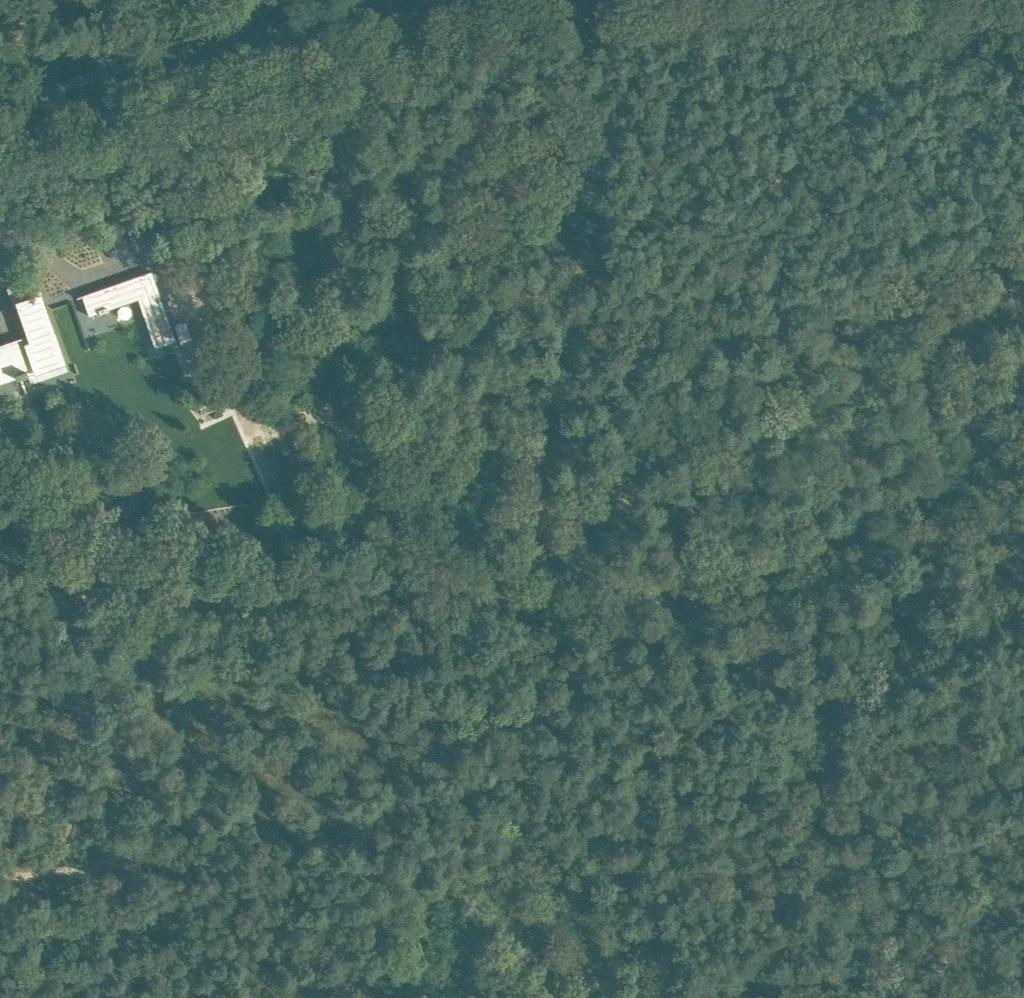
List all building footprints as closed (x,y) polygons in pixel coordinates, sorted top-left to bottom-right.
[(83,294),(90,315),(138,298),(155,347),(176,340),(152,270),(83,294)] [(62,362),(40,297),(18,304),(29,337),(0,347),(0,383),(62,362)] [(15,304),(5,309),(13,325),(23,320),(15,304)]
